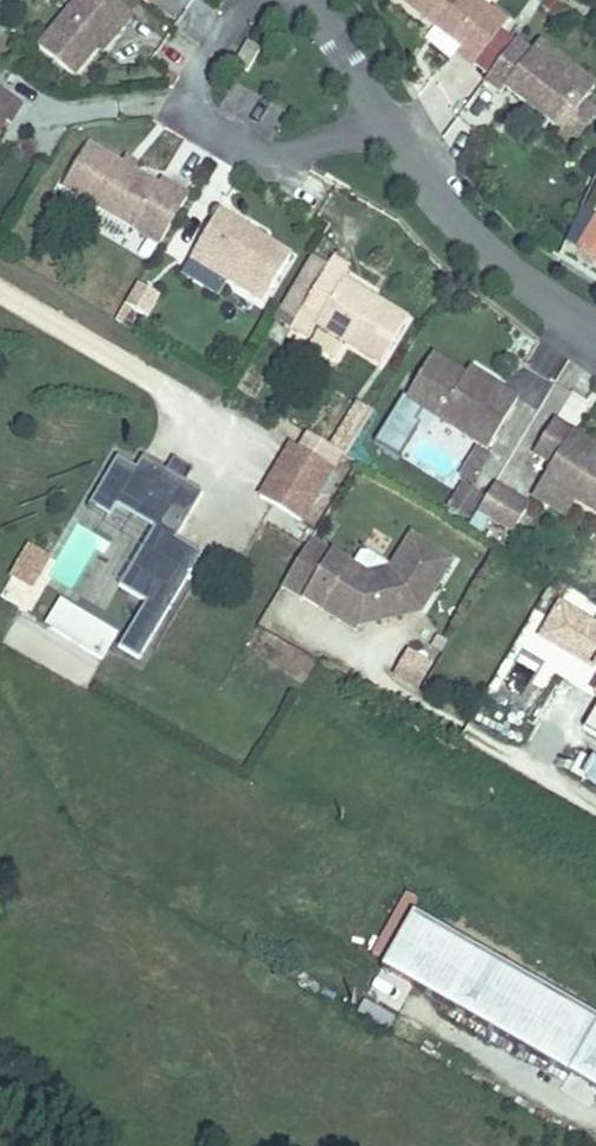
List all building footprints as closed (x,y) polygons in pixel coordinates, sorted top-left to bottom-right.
[(109,0),(82,0),(38,57),(77,87),(100,57),(116,36),(123,41),(138,22),(109,0)] [(163,1),(161,0),(142,0),(156,11),(163,1)] [(477,22),(487,9),(475,0),(427,0),(416,14),(447,37),(462,49),(456,56),(476,71),(500,39),(477,22)] [(490,81),(524,36),(487,9),(477,22),(500,39),(476,71),(490,81)] [(595,95),(595,85),(547,47),(538,55),(522,43),(489,87),(511,103),(518,92),(539,111),(562,132),(585,106),(595,95)] [(260,56),(243,46),(233,64),(250,73),(260,56)] [(0,99),(0,199),(18,167),(29,148),(36,152),(50,128),(0,99)] [(562,132),(558,141),(576,154),(595,129),(595,115),(585,106),(562,132)] [(160,255),(194,200),(168,184),(162,194),(135,177),(93,151),(65,196),(160,255)] [(578,249),(595,259),(595,218),(578,249)] [(264,243),(224,219),(195,269),(268,312),(297,263),(264,243)] [(352,281),(330,268),(291,332),(315,346),(319,340),(375,373),(405,323),(374,305),(347,289),(352,281)] [(162,302),(140,288),(127,308),(149,322),(162,302)] [(434,353),(406,397),(429,411),(484,447),(517,396),(492,379),(468,364),(463,372),(434,353)] [(399,457),(429,411),(406,397),(404,395),(374,441),(399,457)] [(361,438),(373,417),(361,410),(332,455),(346,462),(361,438)] [(556,426),(537,461),(551,470),(543,488),(595,520),(595,463),(595,462),(595,460),(595,452),(583,444),(556,426)] [(477,446),(444,506),(468,519),(481,495),(469,489),(489,453),(477,446)] [(340,479),(299,455),(268,508),(308,532),(340,479)] [(191,494),(174,485),(150,470),(143,482),(124,471),(97,517),(118,529),(124,518),(162,540),(128,599),(154,615),(128,660),(149,672),(210,566),(184,551),(210,505),(191,494)] [(180,475),(174,485),(191,494),(197,484),(180,475)] [(538,509),(500,484),(479,518),(518,540),(538,509)] [(394,580),(370,585),(355,575),(315,549),(285,594),(325,619),(327,615),(361,637),(374,616),(401,609),(423,624),(456,573),(416,547),(395,578),(394,580)] [(363,563),(355,575),(370,585),(394,580),(395,578),(369,562),(363,563)] [(423,624),(401,609),(374,616),(361,637),(423,624)] [(361,637),(327,615),(325,619),(358,641),(361,637)] [(125,648),(74,620),(61,643),(112,671),(125,648)] [(418,692),(433,659),(406,646),(390,679),(418,692)] [(500,685),(519,697),(540,663),(520,651),(500,685)] [(404,923),(369,988),(595,1113),(595,1028),(404,923)]
